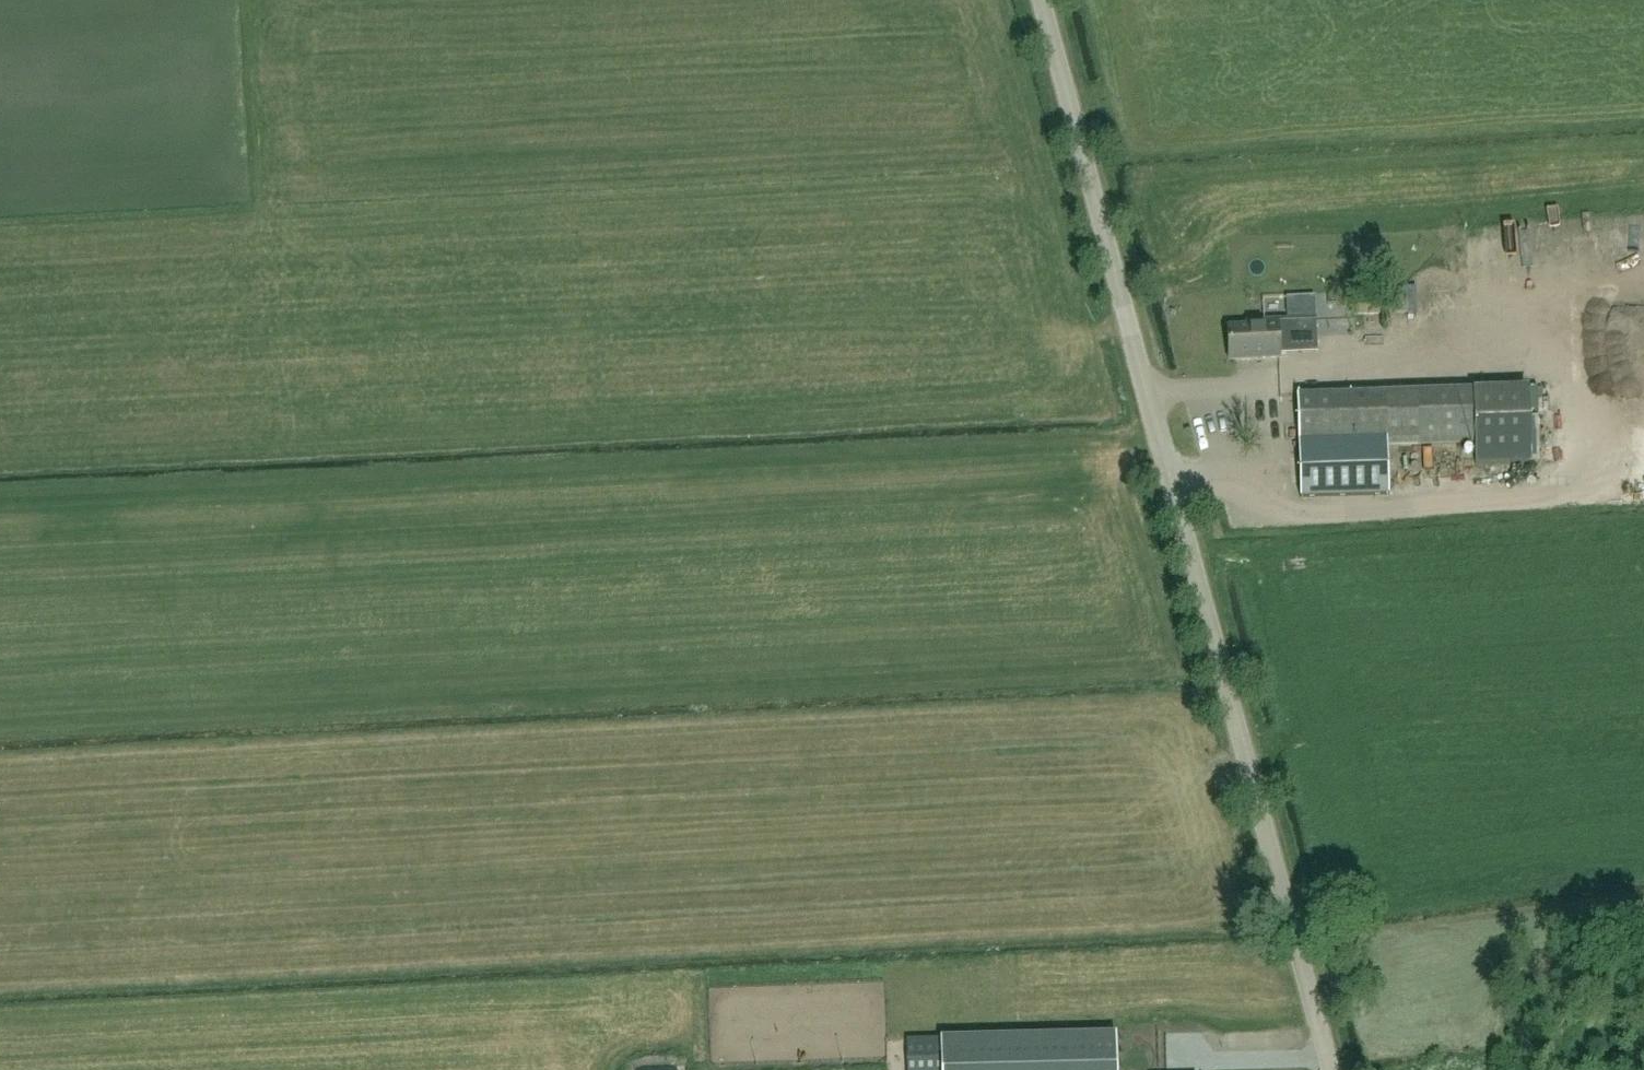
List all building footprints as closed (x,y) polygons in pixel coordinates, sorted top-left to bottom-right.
[(1408,296),(1349,298),(1350,316),(1387,315),(1387,314),(1408,313),(1408,296)] [(1247,325),(1228,325),(1230,359),(1279,357),(1278,343),(1299,342),(1298,318),(1247,320),(1247,325)] [(1333,394),(1297,395),(1301,498),(1389,495),(1388,437),(1334,439),(1333,394)] [(1488,473),(1487,430),(1475,430),(1477,473),(1488,473)] [(942,1069),(1117,1069),(1116,1034),(942,1038),(942,1069)]
